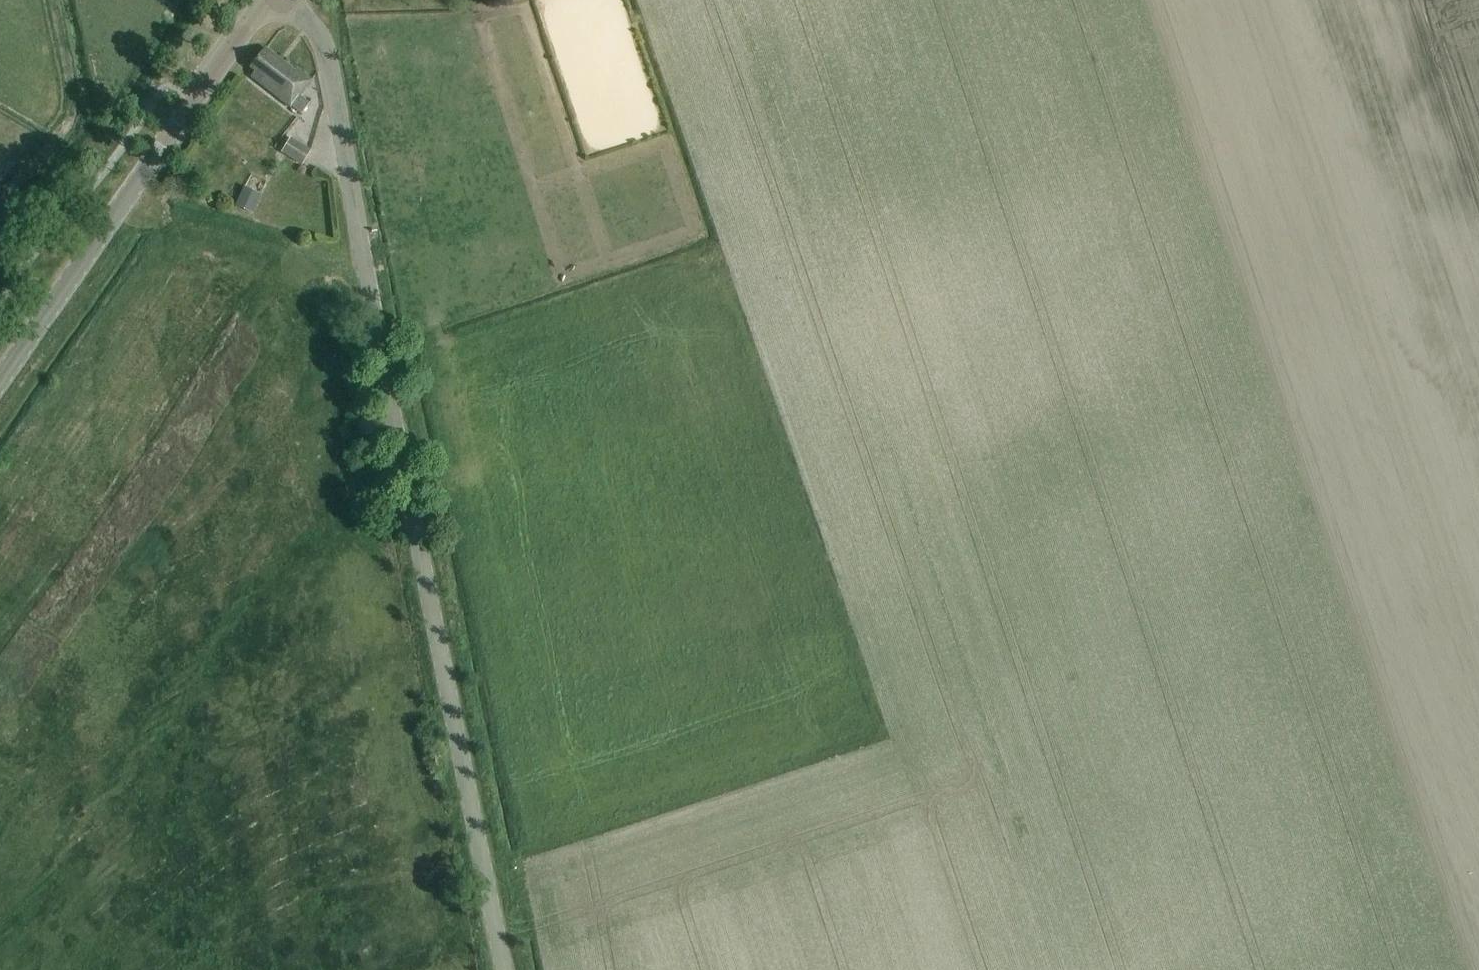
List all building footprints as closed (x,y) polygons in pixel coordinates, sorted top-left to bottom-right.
[(297,73),(267,49),(253,68),(258,72),(253,78),(291,108),(312,81),(299,71),(297,73)] [(281,153),(302,165),(311,150),(290,138),(281,153)] [(235,207),(253,215),(262,195),(244,187),(235,207)]
